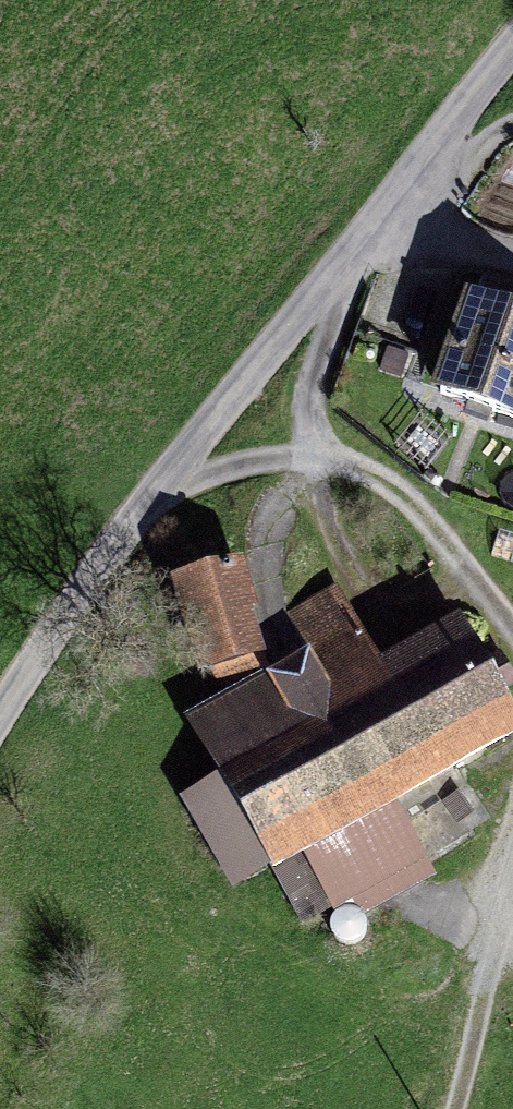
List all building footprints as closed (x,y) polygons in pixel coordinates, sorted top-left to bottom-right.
[(453,322),(426,408),(512,435),(512,341),(453,322)] [(195,755),(263,876),(299,856),(339,928),(409,888),(386,847),(512,776),(512,760),(435,620),(398,640),(365,580),(267,635),(301,695),(195,755)] [(235,595),(161,613),(187,717),(261,699),(235,595)]
